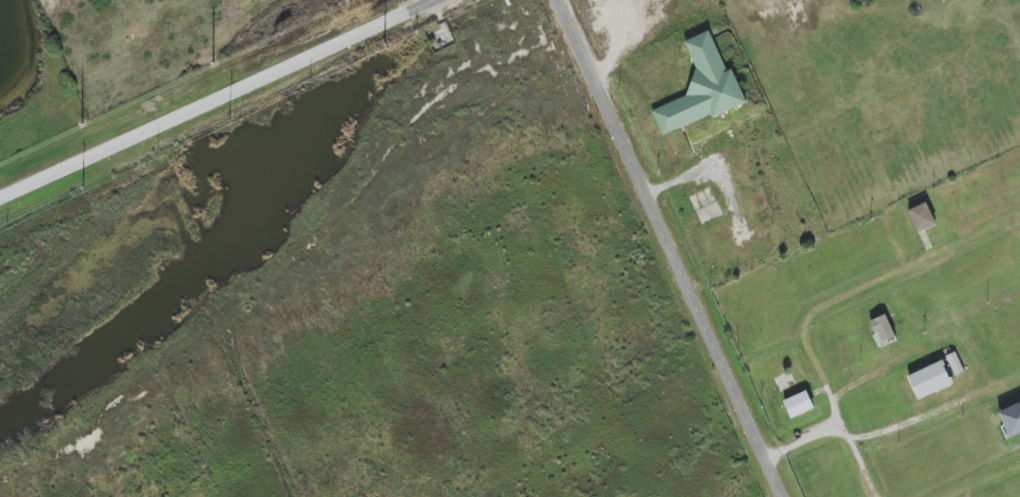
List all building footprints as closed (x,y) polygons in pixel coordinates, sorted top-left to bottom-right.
[(651,110),(661,136),(745,102),(732,68),(725,71),(710,30),(680,42),(699,91),(651,110)] [(917,232),(936,224),(926,202),(907,211),(917,232)] [(879,343),(895,337),(885,314),(869,321),(879,343)] [(953,384),(942,360),(907,376),(918,400),(953,384)] [(782,401),(790,419),(814,408),(806,391),(782,401)] [(998,411),(1007,437),(1019,433),(1019,403),(998,411)]
